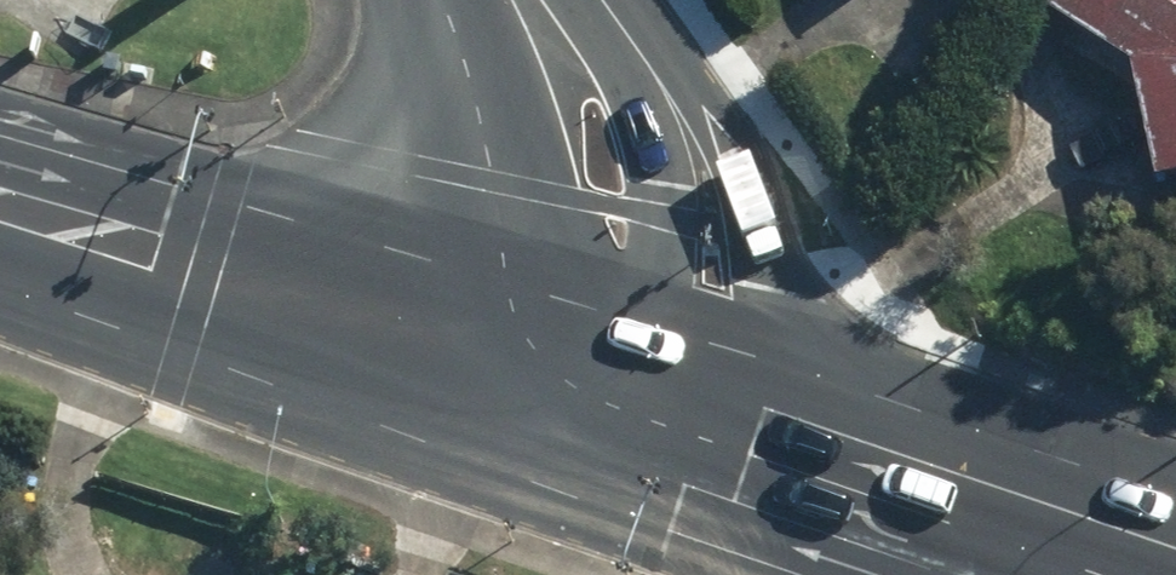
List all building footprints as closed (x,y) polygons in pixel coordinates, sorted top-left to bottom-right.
[(1070,13),(1159,67),(1174,173),(1175,173),(1175,0),(1078,0),(1070,13)]
